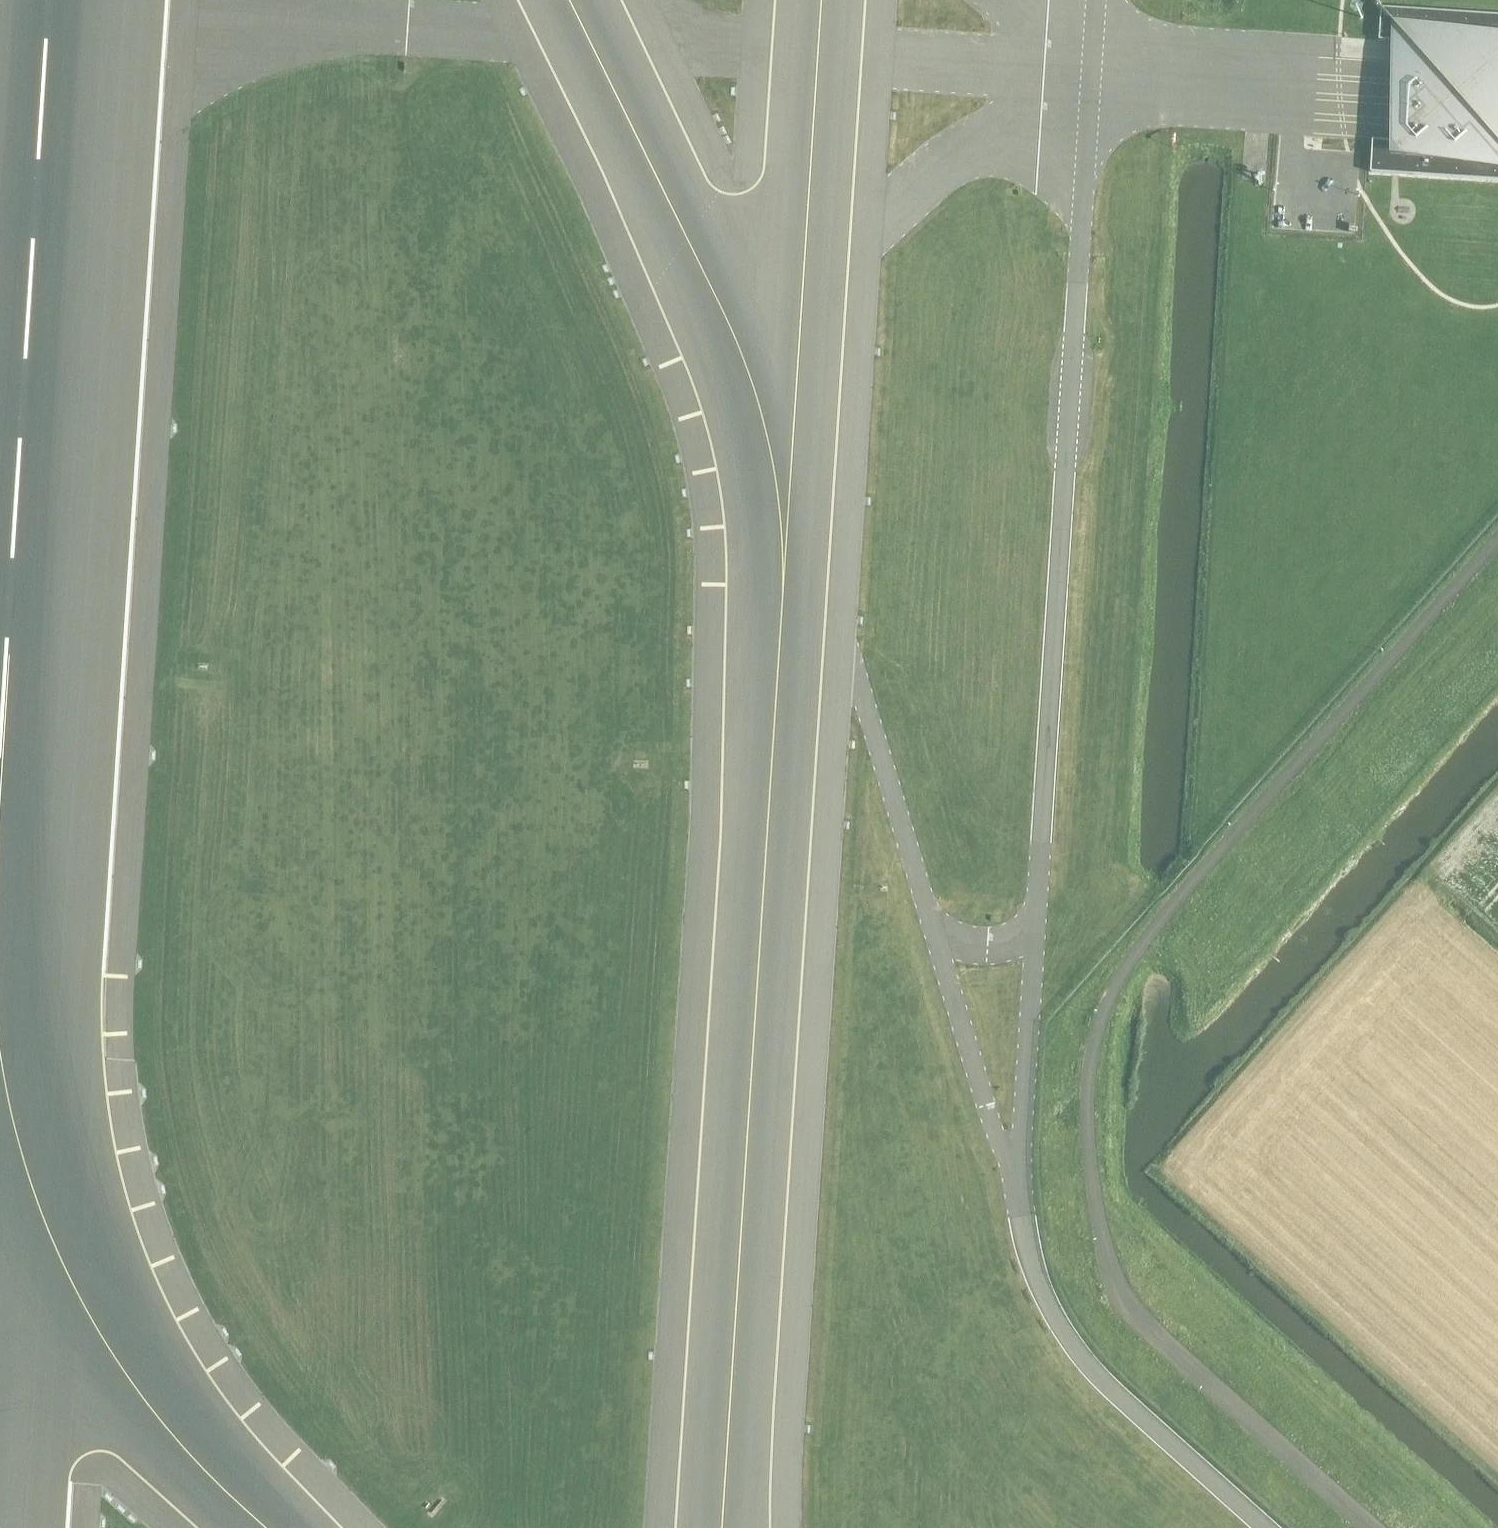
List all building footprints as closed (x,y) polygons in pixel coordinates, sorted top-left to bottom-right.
[(1387,8),(1379,0),(1372,0),(1382,12),(1380,38),(1380,40),(1400,41),(1394,141),(1371,140),(1369,175),(1497,183),(1497,15),(1387,8)]
